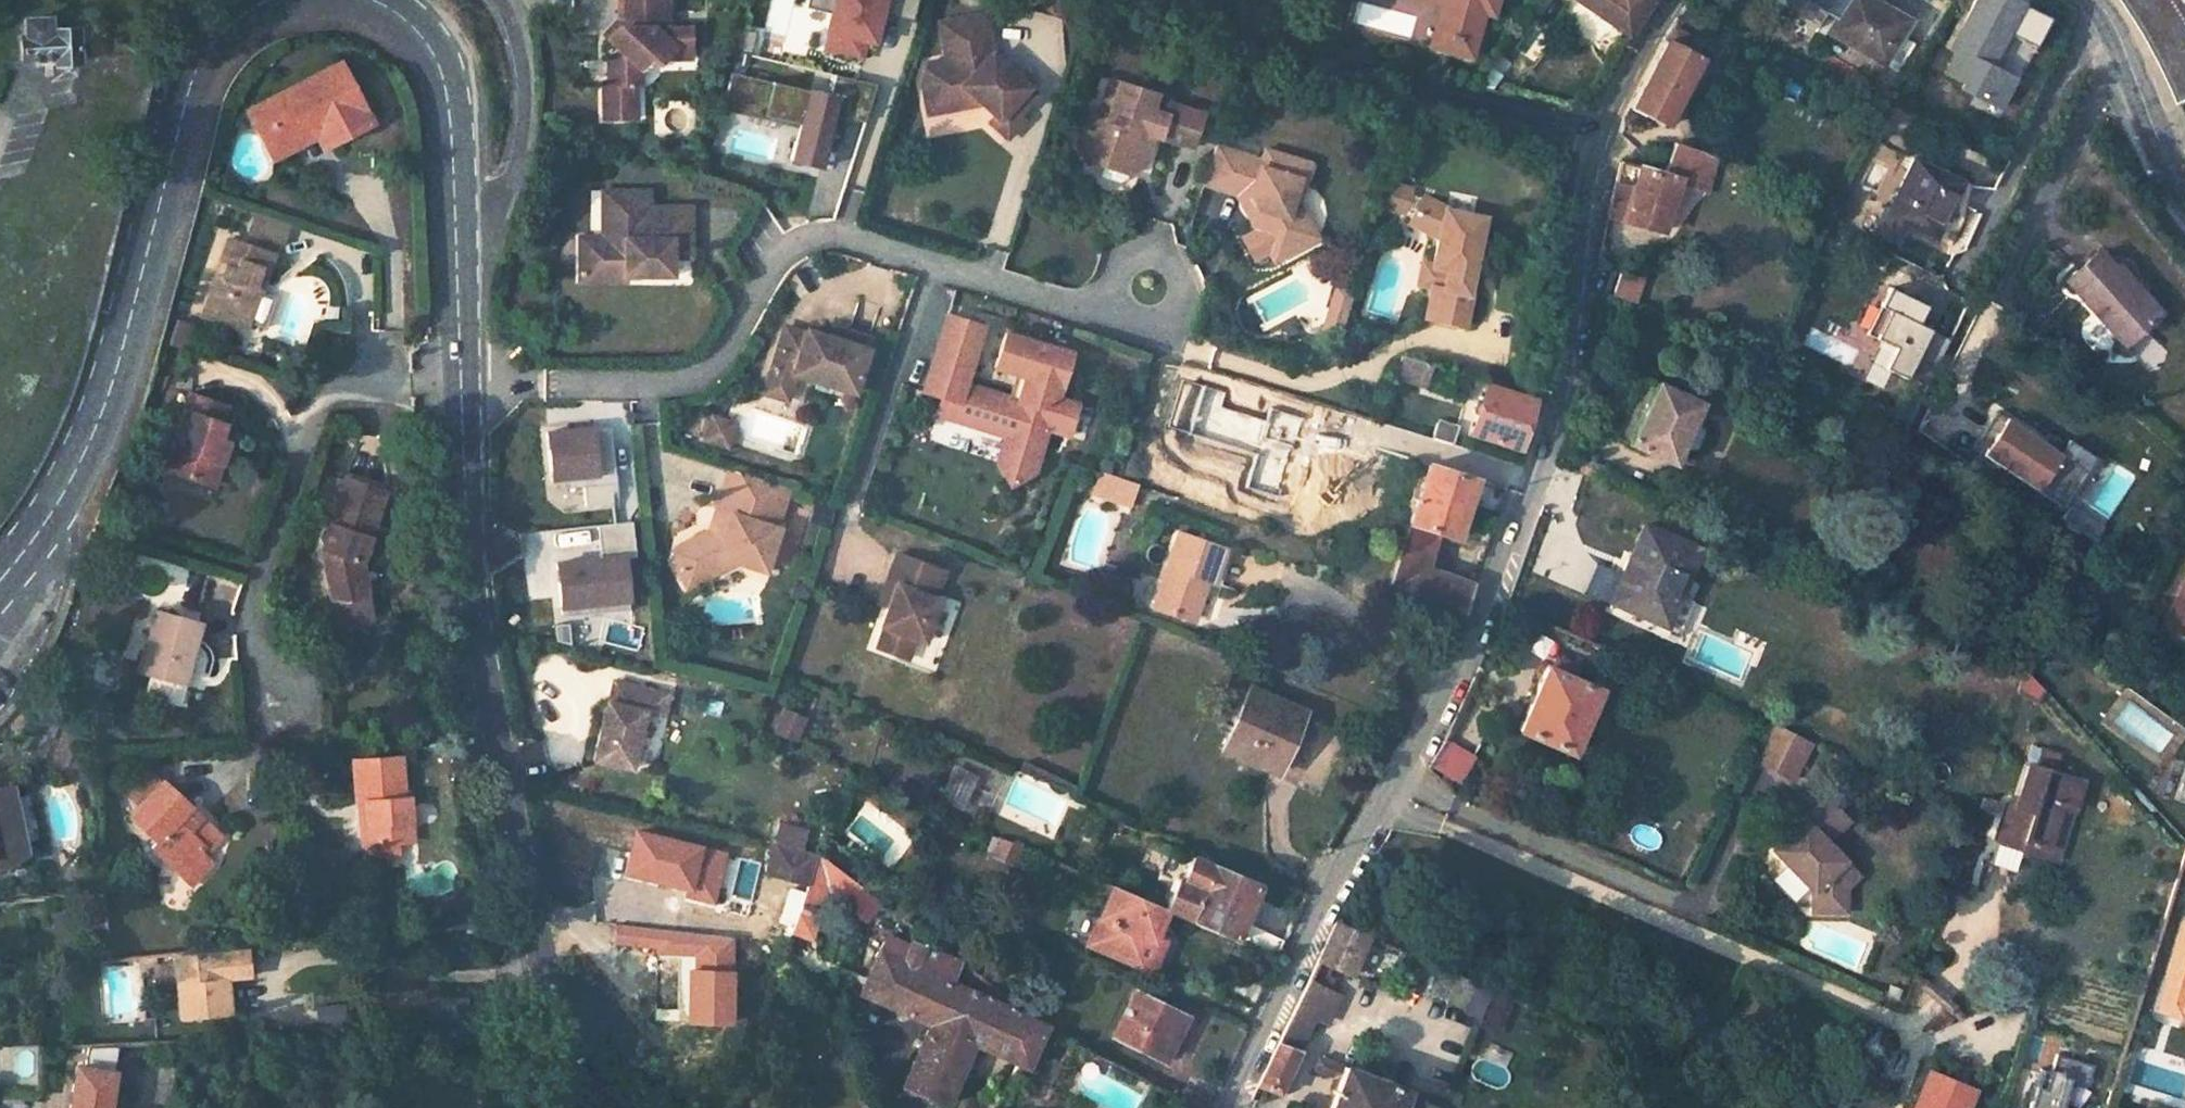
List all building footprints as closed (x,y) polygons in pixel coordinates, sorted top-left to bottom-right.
[(617,27),(607,40),(616,50),(605,61),(605,84),(601,84),(601,118),(633,118),(633,86),(640,86),(639,68),(649,56),(657,63),(660,60),(671,47),(689,47),(689,28),(667,28),(666,0),(617,0),(617,27)] [(879,0),(805,0),(803,6),(825,11),(816,52),(865,63),(879,0)] [(912,0),(892,0),(889,16),(909,20),(912,0)] [(1436,6),(1420,50),(1470,58),(1479,22),(1494,21),(1499,0),(1415,0),(1436,6)] [(1626,33),(1649,0),(1575,0),(1626,33)] [(1829,34),(1887,65),(1900,40),(1910,23),(1871,0),(1849,0),(1829,34)] [(2146,32),(2166,70),(2183,110),(2184,109),(2184,0),(2123,0),(2146,32)] [(921,79),(924,94),(933,99),(959,94),(961,106),(981,103),(995,116),(1006,126),(1018,112),(1035,94),(992,54),(983,14),(938,22),(946,59),(927,63),(921,79)] [(55,62),(78,61),(78,35),(71,36),(71,21),(48,22),(49,35),(21,35),(22,57),(55,56),(55,62)] [(1646,119),(1664,128),(1699,62),(1695,60),(1702,46),(1673,32),(1663,47),(1653,65),(1645,80),(1638,95),(1630,112),(1638,116),(1634,123),(1642,127),(1646,119)] [(1887,65),(1903,75),(1918,49),(1900,40),(1887,65)] [(660,60),(689,60),(689,47),(671,47),(660,60)] [(374,118),(343,60),(261,102),(283,144),(322,123),(331,141),(374,118)] [(775,166),(821,173),(833,93),(726,77),(721,111),(737,113),(732,145),(777,152),(775,166)] [(1190,147),(1200,113),(1164,102),(1166,97),(1108,79),(1096,116),(1086,113),(1076,145),(1084,161),(1103,167),(1120,158),(1143,165),(1150,145),(1143,143),(1146,133),(1190,147)] [(927,113),(961,106),(959,94),(933,99),(924,94),(927,113)] [(283,144),(261,102),(251,108),(276,155),(319,132),(325,144),(331,141),(322,123),(283,144)] [(1006,126),(995,116),(990,121),(1007,136),(1024,118),(1018,112),(1006,126)] [(1292,215),(1309,165),(1265,150),(1261,160),(1216,146),(1203,183),(1249,198),(1254,208),(1249,221),(1255,232),(1240,239),(1251,261),(1266,253),(1271,263),(1300,249),(1285,219),(1292,215)] [(1661,178),(1639,172),(1637,179),(1634,191),(1616,185),(1608,222),(1661,239),(1677,187),(1690,191),(1695,174),(1701,157),(1672,147),(1661,178)] [(1710,179),(1717,162),(1701,157),(1695,174),(1710,179)] [(1127,174),(1143,165),(1120,158),(1103,167),(1127,174)] [(1960,186),(1909,163),(1884,222),(1933,244),(1960,186)] [(1405,200),(1409,189),(1388,183),(1385,194),(1405,200)] [(649,190),(602,190),(602,236),(587,236),(587,263),(579,263),(579,281),(603,281),(603,275),(626,275),(625,267),(643,267),(643,275),(672,275),(672,257),(672,240),(690,239),(690,207),(649,206),(649,190)] [(1405,200),(1385,194),(1381,205),(1402,210),(1405,200)] [(1422,196),(1408,223),(1436,236),(1431,264),(1446,268),(1442,288),(1431,285),(1430,287),(1424,317),(1462,325),(1470,292),(1467,292),(1482,218),(1445,208),(1422,196)] [(255,322),(265,290),(260,288),(263,279),(268,281),(270,282),(275,268),(286,272),(291,256),(286,255),(296,222),(264,211),(253,245),(236,239),(227,266),(234,269),(231,278),(224,275),(211,317),(231,324),(234,316),(255,322)] [(672,257),(690,257),(690,239),(672,240),(672,257)] [(1421,262),(1417,284),(1430,287),(1431,285),(1442,288),(1446,268),(1431,264),(1421,262)] [(2098,263),(2069,289),(2126,352),(2161,320),(2144,302),(2136,308),(2127,298),(2129,296),(2098,263)] [(1337,288),(1330,308),(1346,314),(1353,293),(1337,288)] [(2134,292),(2129,296),(2127,298),(2136,308),(2144,302),(2134,292)] [(346,315),(346,303),(334,301),(333,315),(346,315)] [(1925,385),(1947,341),(1927,331),(1936,313),(1915,302),(1905,321),(1886,311),(1872,340),(1891,349),(1881,370),(1903,381),(1905,376),(1925,385)] [(1339,335),(1346,314),(1330,308),(1323,328),(1339,335)] [(946,312),(922,388),(941,395),(957,400),(952,417),(1003,434),(995,460),(1007,484),(1032,471),(1045,427),(1051,429),(1056,417),(1070,421),(1076,402),(1049,394),(1053,383),(1058,385),(1069,351),(1004,331),(994,365),(1015,372),(1022,374),(1015,398),(964,381),(982,324),(946,312)] [(252,330),(255,322),(234,316),(231,324),(252,330)] [(196,339),(201,325),(185,320),(181,333),(196,339)] [(771,366),(793,373),(852,391),(865,349),(806,330),(805,333),(784,326),(771,366)] [(192,350),(196,339),(181,333),(177,345),(192,350)] [(1429,377),(1434,363),(1401,353),(1396,366),(1429,377)] [(793,373),(771,366),(763,392),(784,398),(793,373)] [(1015,372),(1007,395),(1015,398),(1022,374),(1015,372)] [(1610,443),(1667,467),(1676,447),(1685,451),(1693,447),(1699,435),(1695,427),(1687,424),(1696,404),(1639,379),(1630,383),(1607,433),(1610,443)] [(1532,403),(1487,388),(1481,405),(1475,403),(1472,415),(1477,417),(1473,431),(1518,446),(1532,403)] [(941,395),(935,412),(952,417),(957,400),(941,395)] [(198,398),(173,473),(206,485),(213,465),(226,470),(239,429),(233,427),(238,412),(198,398)] [(2058,453),(1990,410),(1965,449),(2061,510),(2093,460),(2065,442),(2058,453)] [(717,434),(729,437),(733,424),(711,416),(703,438),(714,442),(717,434)] [(1056,417),(1051,429),(1066,434),(1070,421),(1056,417)] [(1452,444),(1458,429),(1436,422),(1431,437),(1452,444)] [(542,483),(581,482),(582,504),(611,503),(608,428),(540,431),(542,483)] [(726,445),(729,437),(717,434),(714,442),(726,445)] [(1600,487),(1605,473),(1569,455),(1562,458),(1558,469),(1600,487)] [(218,489),(226,470),(213,465),(206,485),(218,489)] [(1468,581),(1422,565),(1431,529),(1444,532),(1454,500),(1464,502),(1471,479),(1426,465),(1388,584),(1458,609),(1468,581)] [(1088,488),(1097,490),(1103,473),(1094,470),(1088,488)] [(787,491),(727,472),(714,512),(720,514),(715,530),(708,533),(676,550),(670,562),(681,583),(707,570),(705,564),(715,558),(733,564),(763,574),(777,530),(775,529),(787,491)] [(1086,493),(1123,504),(1130,482),(1112,476),(1103,473),(1097,490),(1088,488),(1086,493)] [(321,540),(338,611),(372,602),(360,552),(385,483),(363,477),(361,482),(343,476),(328,520),(339,523),(333,544),(321,540)] [(1452,536),(1464,502),(1454,500),(1444,532),(1452,536)] [(714,512),(708,533),(715,530),(720,514),(714,512)] [(328,520),(321,540),(333,544),(339,523),(328,520)] [(598,549),(629,547),(628,525),(597,527),(598,549)] [(1633,561),(1612,608),(1663,630),(1676,601),(1670,598),(1676,581),(1684,584),(1696,556),(1641,532),(1629,560),(1633,561)] [(1181,534),(1160,603),(1194,615),(1206,574),(1221,578),(1230,548),(1181,534)] [(896,586),(888,607),(880,627),(883,629),(875,649),(905,660),(913,640),(922,644),(938,602),(932,600),(943,572),(896,554),(886,582),(896,586)] [(549,561),(552,612),(625,608),(622,557),(549,561)] [(681,583),(684,589),(733,564),(715,558),(705,564),(707,570),(681,583)] [(896,586),(886,582),(878,603),(888,607),(896,586)] [(2161,629),(2184,643),(2184,583),(2161,629)] [(372,602),(338,611),(343,636),(349,639),(374,633),(377,628),(372,602)] [(152,607),(136,670),(176,681),(181,661),(188,662),(198,621),(152,607)] [(1545,669),(1517,733),(1569,755),(1597,691),(1572,681),(1577,668),(1555,659),(1549,672),(1545,669)] [(2027,672),(2015,685),(2033,701),(2042,689),(2027,672)] [(628,767),(640,712),(662,716),(668,688),(606,675),(588,759),(628,767)] [(1249,685),(1223,740),(1275,764),(1301,709),(1249,685)] [(783,708),(773,731),(796,741),(805,717),(783,708)] [(1793,783),(1811,747),(1776,729),(1757,765),(1793,783)] [(1429,768),(1456,784),(1473,756),(1445,740),(1429,768)] [(397,763),(349,767),(353,808),(366,807),(370,852),(396,851),(410,850),(406,800),(400,801),(397,763)] [(2082,783),(2028,767),(2015,809),(2009,807),(1997,844),(2019,852),(2024,840),(2045,847),(2059,807),(2072,811),(2082,783)] [(146,776),(125,798),(139,811),(160,789),(146,776)] [(2182,785),(2179,784),(2177,791),(2179,792),(2176,800),(2184,804),(2184,778),(2182,785)] [(139,811),(127,823),(154,846),(151,849),(186,883),(206,860),(199,851),(215,834),(163,785),(160,789),(139,811)] [(20,859),(10,794),(0,796),(0,863),(20,859)] [(948,812),(952,803),(941,799),(937,808),(948,812)] [(1775,853),(1813,893),(1814,915),(1847,915),(1846,893),(1859,881),(1826,846),(1849,825),(1827,802),(1775,853)] [(357,853),(370,852),(366,807),(353,808),(357,853)] [(2055,863),(2072,811),(2059,807),(2045,847),(2024,840),(2019,852),(2055,863)] [(635,832),(624,870),(689,885),(701,848),(635,832)] [(224,841),(215,834),(199,851),(206,860),(224,841)] [(991,854),(1011,862),(1017,851),(1024,854),(1027,847),(999,835),(991,854)] [(816,853),(772,841),(767,872),(807,883),(816,853)] [(833,841),(827,848),(836,856),(841,849),(842,848),(833,841)] [(855,860),(841,849),(836,856),(850,867),(855,860)] [(370,852),(372,867),(398,865),(396,851),(370,852)] [(811,937),(827,892),(864,919),(879,901),(818,853),(792,930),(811,937)] [(1283,938),(1243,921),(1257,885),(1192,856),(1182,878),(1176,876),(1164,906),(1276,954),(1283,938)] [(186,883),(192,889),(214,866),(206,860),(186,883)] [(1028,866),(1008,911),(1030,920),(1044,890),(1051,875),(1028,866)] [(1112,883),(1088,944),(1153,969),(1166,934),(1153,930),(1164,906),(1112,883)] [(1030,920),(1040,924),(1053,893),(1044,890),(1030,920)] [(2155,1002),(2181,1010),(2184,1003),(2184,913),(2155,1002)] [(1313,973),(1329,981),(1334,972),(1350,982),(1369,938),(1336,924),(1313,973)] [(941,956),(911,942),(902,963),(879,952),(860,995),(927,1025),(900,1089),(941,1107),(969,1047),(1014,1064),(1025,1069),(1046,1029),(1014,1014),(950,987),(960,965),(941,956)] [(229,978),(227,948),(218,949),(222,979),(229,978)] [(180,953),(188,1024),(233,1020),(229,978),(222,979),(218,949),(180,953)] [(1402,953),(1391,977),(1400,982),(1402,977),(1469,1005),(1467,1010),(1488,1020),(1498,993),(1402,953)] [(137,963),(138,973),(153,972),(152,962),(137,963)] [(1231,969),(1222,988),(1249,1003),(1259,982),(1231,969)] [(1333,983),(1329,981),(1313,973),(1306,986),(1326,996),(1333,983)] [(1256,1091),(1277,1099),(1314,1023),(1323,1027),(1336,1001),(1326,996),(1306,986),(1256,1091)] [(1137,991),(1118,1034),(1164,1053),(1183,1010),(1137,991)] [(1501,1025),(1510,998),(1498,993),(1488,1020),(1501,1025)] [(86,1032),(70,1032),(71,1047),(86,1046),(86,1032)] [(2086,1062),(2043,1052),(2030,1107),(2076,1107),(2086,1062)] [(113,1066),(67,1058),(58,1107),(105,1107),(113,1066)] [(1406,1094),(1318,1063),(1313,1076),(1340,1086),(1332,1107),(1401,1107),(1406,1094)] [(1019,1082),(1025,1069),(1014,1064),(1008,1077),(1019,1082)] [(1926,1071),(1912,1107),(1913,1107),(1962,1107),(1969,1089),(1926,1071)] [(1134,1107),(1144,1107),(1150,1097),(1142,1093),(1134,1107)] [(1406,1094),(1401,1107),(1418,1107),(1421,1101),(1406,1094)]
